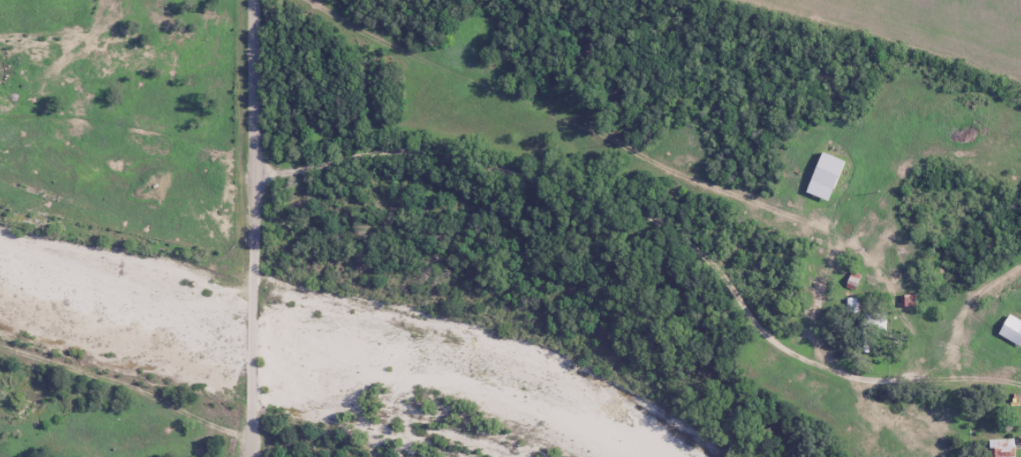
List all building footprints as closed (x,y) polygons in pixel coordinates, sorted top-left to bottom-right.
[(916,296),(902,296),(902,307),(916,307),(916,296)] [(856,301),(847,301),(847,314),(856,314),(856,301)] [(861,354),(880,353),(878,323),(859,324),(861,354)] [(991,440),(991,456),(1016,456),(1016,440),(991,440)]
